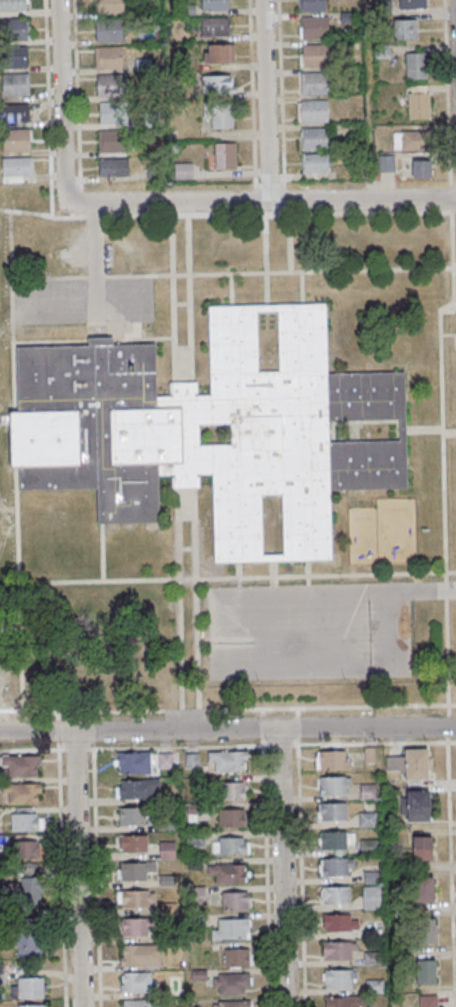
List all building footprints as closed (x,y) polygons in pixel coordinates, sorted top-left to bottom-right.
[(27,13),(27,0),(0,0),(0,13),(27,13)] [(98,14),(124,14),(124,0),(98,0),(98,14)] [(200,9),(200,0),(228,0),(228,8),(200,9)] [(298,12),(298,0),(325,0),(326,11),(298,12)] [(400,10),(400,0),(426,0),(426,9),(400,10)] [(228,16),(229,36),(201,37),(200,16),(228,16)] [(328,18),(329,39),(301,39),(300,19),(328,18)] [(27,20),(0,20),(0,40),(27,40),(27,20)] [(395,20),(395,40),(417,40),(417,20),(395,20)] [(123,42),(123,21),(96,21),(96,42),(123,42)] [(206,44),(206,63),(233,63),(233,44),(206,44)] [(330,45),(331,65),(303,66),(302,46),(330,45)] [(26,68),(26,47),(5,47),(5,68),(26,68)] [(94,48),(94,70),(123,70),(123,48),(94,48)] [(426,53),(406,53),(406,78),(426,78),(426,53)] [(0,73),(0,96),(29,96),(29,73),(0,73)] [(300,73),(327,73),(327,95),(301,96),(300,73)] [(96,97),(124,97),(124,75),(96,75),(96,97)] [(202,76),(202,94),(234,94),(234,76),(202,76)] [(410,119),(429,119),(429,92),(410,92),(410,119)] [(300,101),(327,100),(327,123),(301,123),(300,101)] [(99,124),(130,124),(130,103),(99,103),(99,124)] [(1,104),(1,121),(28,122),(28,104),(1,104)] [(234,128),(234,105),(212,105),(212,128),(234,128)] [(301,129),(327,128),(328,151),(302,151),(301,129)] [(29,129),(3,129),(3,151),(29,151),(29,129)] [(99,152),(123,152),(123,129),(99,129),(99,152)] [(393,150),(429,150),(429,131),(393,131),(393,150)] [(236,143),(215,143),(215,170),(236,170),(236,143)] [(301,155),(328,154),(328,173),(302,174),(301,155)] [(379,171),(393,171),(393,156),(379,156),(379,171)] [(2,158),(2,177),(31,177),(31,158),(2,158)] [(99,176),(128,176),(128,159),(99,159),(99,176)] [(431,161),(412,161),(412,179),(431,179),(431,161)] [(173,180),(193,180),(193,164),(173,164),(173,180)] [(18,348),(20,414),(14,414),(11,414),(12,468),(15,468),(21,468),(21,491),(98,489),(99,525),(101,525),(159,523),(158,476),(172,475),(172,491),(200,490),(200,475),(214,475),(216,563),(238,563),(272,562),(307,561),(330,561),(329,491),(407,489),(406,429),(405,373),(327,374),(325,305),(302,306),(265,306),(230,307),(209,308),(211,396),(198,397),(197,382),(190,382),(173,382),(173,397),(157,397),(156,345),(115,346),(114,339),(89,340),(89,346),(18,348)] [(375,749),(365,748),(364,762),(374,763),(375,749)] [(428,779),(428,748),(403,749),(403,756),(386,757),(386,771),(401,771),(401,780),(428,779)] [(246,751),(209,751),(209,772),(246,772),(246,751)] [(349,770),(349,751),(316,751),(316,770),(349,770)] [(151,774),(151,753),(116,753),(116,774),(151,774)] [(173,768),(173,753),(157,753),(158,768),(173,768)] [(186,767),(197,767),(197,755),(186,755),(186,767)] [(40,756),(1,756),(1,776),(40,776),(40,756)] [(319,797),(349,797),(349,778),(319,778),(319,797)] [(152,790),(159,790),(159,780),(119,780),(119,799),(152,799),(152,790)] [(244,782),(221,782),(221,800),(244,800),(244,782)] [(41,783),(3,783),(3,803),(41,803),(41,783)] [(360,798),(375,798),(375,785),(360,785),(360,798)] [(401,821),(430,821),(430,790),(401,790),(401,821)] [(347,804),(319,804),(319,822),(347,822),(347,804)] [(33,807),(11,808),(12,831),(43,830),(42,814),(33,814),(33,807)] [(145,807),(118,807),(118,825),(145,825),(145,807)] [(219,827),(244,827),(244,808),(219,808),(219,827)] [(360,827),(376,827),(376,813),(360,813),(360,827)] [(204,847),(204,831),(187,831),(187,847),(204,847)] [(324,833),(324,850),(348,850),(348,833),(324,833)] [(147,834),(119,834),(119,852),(147,852),(147,834)] [(432,861),(432,836),(413,836),(413,861),(432,861)] [(214,854),(248,854),(248,837),(214,837),(214,854)] [(14,840),(14,859),(41,859),(41,840),(14,840)] [(175,858),(175,843),(160,843),(160,858),(175,858)] [(325,859),(325,878),(352,878),(352,859),(325,859)] [(122,879),(155,879),(155,862),(122,862),(122,879)] [(245,864),(209,864),(209,883),(245,883),(245,864)] [(16,888),(31,901),(45,885),(30,872),(16,888)] [(434,902),(434,876),(412,876),(412,902),(434,902)] [(363,910),(381,910),(381,887),(363,887),(363,910)] [(321,906),(349,906),(349,888),(321,888),(321,906)] [(155,908),(155,890),(118,890),(118,908),(155,908)] [(248,910),(248,892),(223,892),(223,910),(248,910)] [(323,932),(359,932),(359,917),(323,917),(323,932)] [(121,936),(153,936),(153,919),(121,919),(121,936)] [(250,919),(220,919),(220,929),(212,929),(212,938),(250,938),(250,919)] [(415,943),(435,943),(435,919),(415,919),(415,943)] [(41,936),(17,936),(17,957),(41,957),(41,936)] [(354,942),(324,942),(324,961),(354,961),(354,942)] [(160,965),(160,945),(121,945),(121,965),(160,965)] [(250,966),(250,948),(223,948),(223,966),(250,966)] [(366,963),(380,963),(380,953),(366,953),(366,963)] [(436,960),(417,960),(417,985),(436,985),(436,960)] [(356,989),(356,971),(324,971),(324,989),(356,989)] [(152,981),(152,973),(121,973),(121,993),(157,993),(157,981),(152,981)] [(250,974),(216,974),(216,995),(250,995),(250,974)] [(44,978),(19,978),(19,1000),(44,1000),(44,978)] [(419,1006),(439,1006),(439,996),(419,996),(419,1006)] [(365,998),(326,998),(326,1006),(365,1006),(365,998)]
